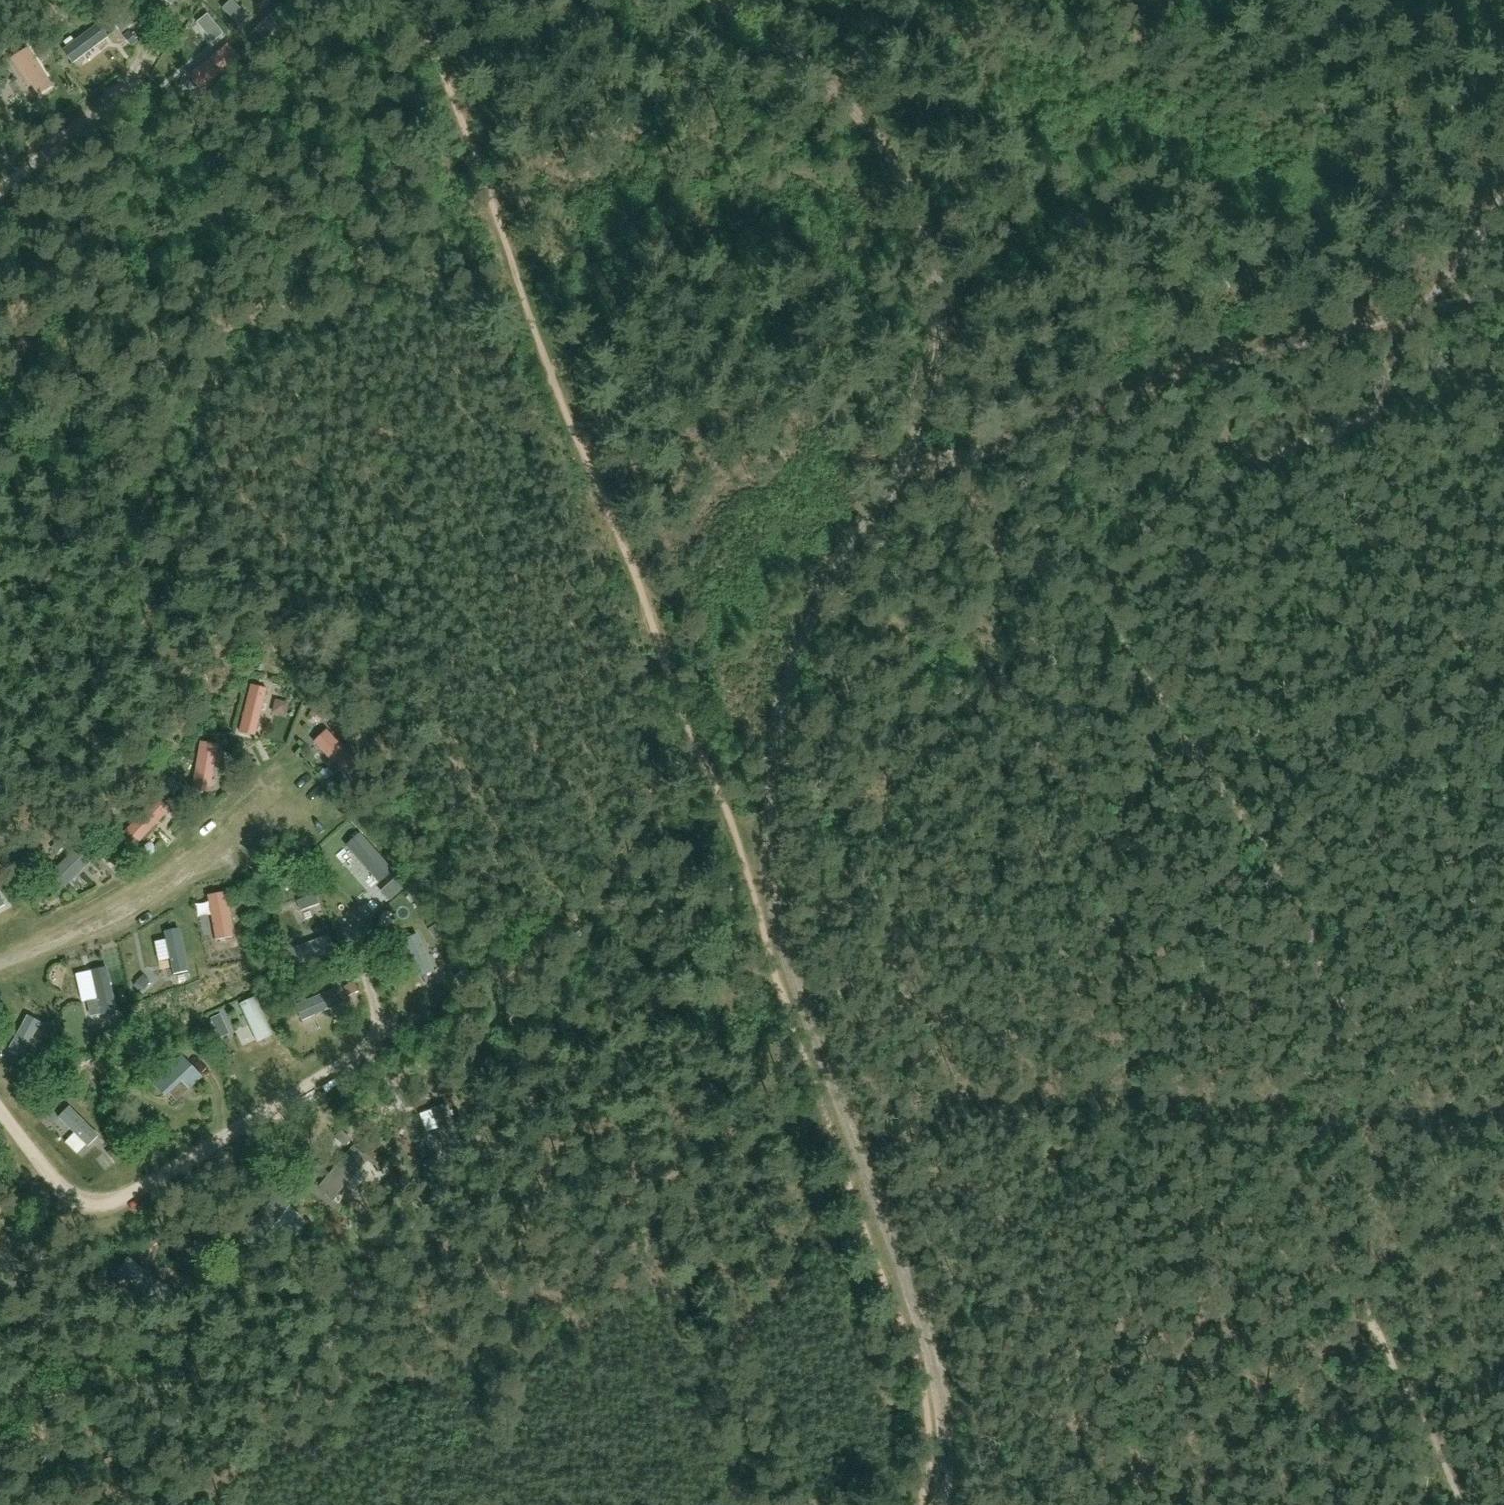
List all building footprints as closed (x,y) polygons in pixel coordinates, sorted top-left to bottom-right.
[(266,743),(274,697),(257,694),(249,740),(266,743)] [(339,770),(351,756),(333,740),(321,754),(339,770)] [(204,790),(221,790),(223,752),(205,751),(204,790)] [(144,856),(180,821),(164,804),(128,839),(144,856)] [(430,948),(415,955),(433,997),(448,991),(430,948)] [(109,1151),(82,1123),(71,1133),(97,1161),(109,1151)] [(62,1151),(69,1162),(80,1155),(73,1145),(62,1151)] [(130,1255),(115,1274),(172,1318),(187,1299),(130,1255)]
